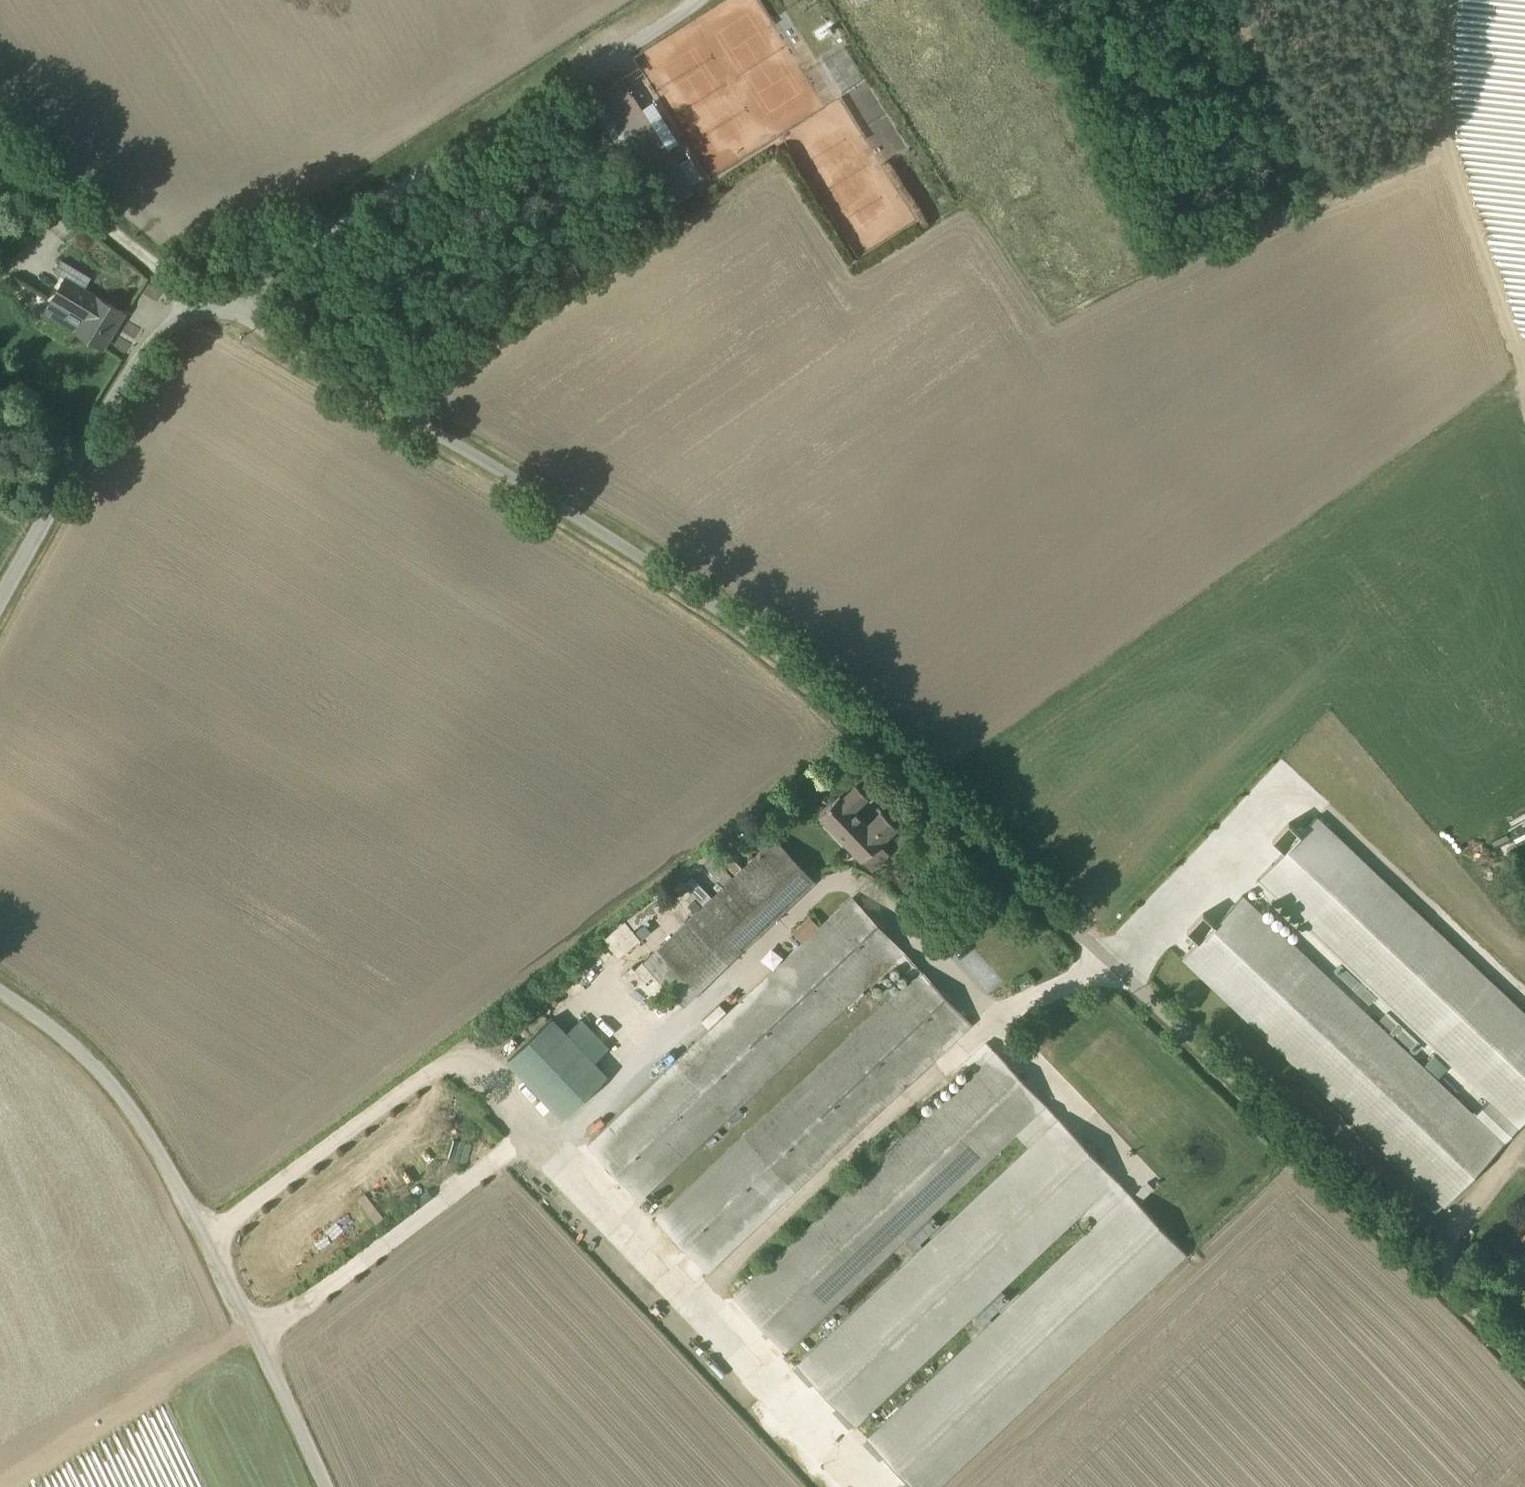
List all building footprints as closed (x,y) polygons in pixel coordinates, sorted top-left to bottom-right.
[(868,78),(842,92),(861,128),(887,114),(868,78)] [(620,79),(588,99),(623,154),(633,149),(670,208),(694,191),(690,184),(701,177),(689,157),(677,164),(667,150),(677,143),(652,102),(641,109),(620,79)] [(73,330),(102,348),(123,314),(83,290),(90,278),(61,260),(54,272),(65,279),(43,315),(72,332),(73,330)] [(839,796),(817,817),(861,863),(870,873),(888,855),(879,846),(897,829),(881,812),(866,826),(853,812),(867,798),(856,786),(841,799),(839,796)] [(1315,820),(1255,884),(1489,1102),(1475,1116),(1241,899),(1181,963),(1443,1207),(1524,1119),(1524,1015),(1315,820)] [(684,1007),(814,881),(773,838),(642,963),(684,1007)] [(707,1274),(795,1190),(971,1024),(851,896),(821,924),(815,919),(814,920),(809,916),(791,932),(801,943),(676,1062),(587,1146),(639,1202),(728,1118),(893,963),(908,978),(744,1135),(654,1218),(707,1274)] [(603,945),(589,960),(604,973),(618,958),(603,945)] [(553,1018),(506,1062),(561,1120),(607,1076),(553,1018)] [(796,1363),(854,1426),(1086,1209),(1116,1180),(986,1041),(985,1041),(964,1061),(973,1071),(972,1072),(971,1072),(733,1297),(784,1352),(1016,1135),(1026,1146),(1026,1147),(796,1363)] [(1116,1180),(1086,1209),(1096,1219),(1096,1221),(865,1437),(911,1486),(939,1486),(1186,1254),(1116,1180)]
